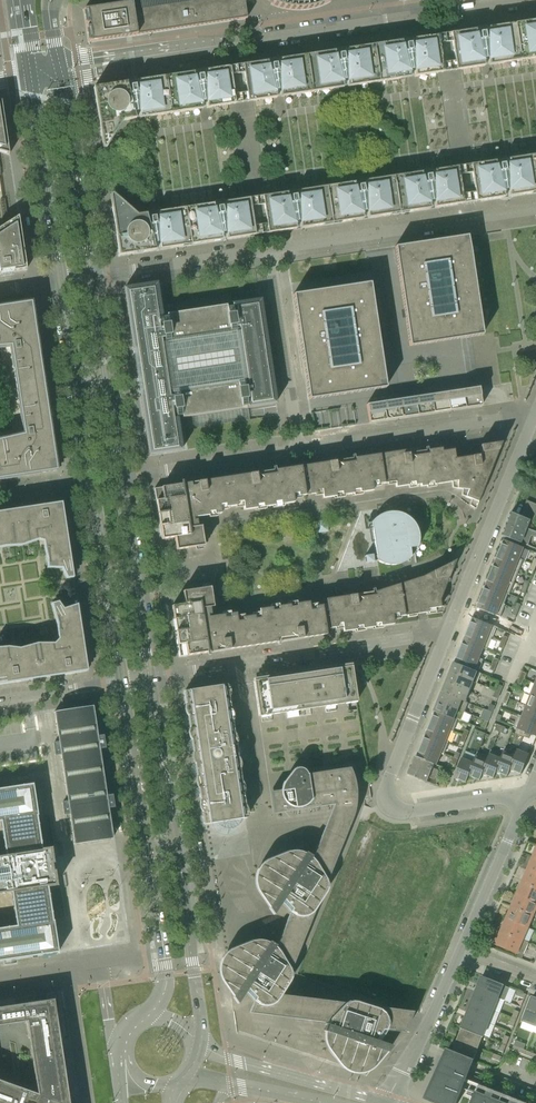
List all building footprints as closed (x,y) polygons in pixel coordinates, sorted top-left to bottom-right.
[(119,4),(84,9),(89,42),(124,37),(161,31),(198,26),(247,18),(245,5),(246,5),(247,5),(250,0),(146,0),(119,4)] [(265,1),(271,4),(272,4),(276,6),(281,7),(286,9),(292,9),(298,10),(304,9),(310,8),(315,7),(320,6),(325,4),(330,1),(332,0),(263,0),(265,1)] [(461,70),(535,58),(535,20),(456,33),(461,70)] [(444,34),(432,36),(438,73),(449,71),(461,70),(456,33),(444,34)] [(438,73),(432,36),(368,46),(374,83),(438,73)] [(374,83),(368,46),(300,56),(305,93),(374,83)] [(305,93),(300,56),(248,64),(253,101),(305,93)] [(253,101),(248,64),(237,66),(224,68),(230,105),(242,103),(253,101)] [(107,135),(112,138),(123,121),(135,119),(145,118),(152,116),(230,105),(224,68),(93,87),(101,136),(107,135)] [(9,155),(1,101),(0,101),(0,152),(9,155)] [(481,201),(495,199),(535,193),(535,155),(476,164),(481,201)] [(463,166),(452,167),(458,204),(468,203),(481,201),(476,164),(463,166)] [(434,208),(458,204),(452,167),(268,195),(273,232),(434,208)] [(261,234),(273,232),(268,195),(255,197),(244,199),(250,236),(261,234)] [(119,256),(250,236),(244,199),(137,215),(122,201),(118,206),(112,207),(119,256)] [(13,269),(13,271),(26,269),(18,216),(0,228),(0,271),(13,269)] [(410,346),(482,335),(467,236),(394,247),(410,346)] [(309,399),(386,388),(370,283),(293,295),(309,399)] [(181,450),(176,417),(182,416),(182,417),(276,404),(266,341),(260,300),(166,315),(167,317),(161,318),(156,284),(124,289),(133,348),(137,348),(144,395),(140,395),(149,455),(181,450)] [(48,409),(31,302),(0,307),(0,347),(11,346),(24,434),(0,440),(0,479),(57,470),(48,409)] [(466,408),(482,406),(479,387),(463,390),(466,408)] [(450,410),(466,408),(463,390),(447,392),(450,410)] [(434,413),(450,410),(447,392),(431,394),(434,413)] [(418,415),(434,413),(431,394),(415,397),(418,415)] [(402,418),(418,415),(415,397),(399,399),(402,418)] [(386,420),(402,418),(399,399),(383,402),(386,420)] [(370,422),(386,420),(383,402),(367,404),(370,422)] [(322,493),(322,495),(323,498),(451,479),(452,488),(462,489),(461,495),(471,499),(469,505),(475,510),(501,442),(480,445),(482,454),(455,458),(454,449),(442,451),(442,448),(405,453),(404,450),(329,462),(330,468),(323,469),(324,476),(320,477),(322,493)] [(162,539),(175,537),(176,550),(204,545),(202,533),(201,526),(198,526),(197,520),(194,520),(194,518),(294,503),(294,499),(301,498),(301,496),(311,495),(322,493),(320,477),(318,463),(307,464),(154,488),(162,539)] [(16,509),(0,512),(0,547),(5,546),(22,545),(39,540),(44,541),(45,550),(47,559),(47,568),(62,568),(67,579),(73,578),(67,537),(62,502),(16,509)] [(535,503),(530,515),(522,511),(521,515),(535,521),(535,503)] [(533,535),(535,536),(535,531),(527,528),(531,519),(512,512),(512,511),(507,525),(533,535)] [(376,517),(373,520),(376,555),(365,556),(366,563),(379,561),(382,563),(386,564),(390,565),(396,564),(402,563),(401,559),(410,558),(413,554),(417,548),(418,543),(419,537),(418,531),(415,525),(411,520),(408,517),(402,514),(396,512),(392,512),(388,512),(384,513),(376,517)] [(533,535),(507,525),(504,533),(503,535),(529,546),(533,535)] [(500,551),(520,559),(520,558),(524,547),(505,539),(500,551)] [(496,562),(519,571),(523,560),(524,560),(520,558),(520,559),(500,551),(496,562)] [(343,596),(326,599),(330,628),(335,627),(335,630),(343,628),(343,632),(394,624),(392,614),(440,606),(438,588),(444,587),(455,560),(422,576),(375,591),(349,595),(335,587),(336,594),(343,596)] [(491,573),(514,583),(519,571),(496,562),(491,573)] [(509,593),(509,594),(510,594),(514,583),(491,573),(487,584),(509,593)] [(504,604),(505,604),(509,594),(509,593),(487,584),(482,596),(504,604)] [(326,634),(323,613),(322,605),(318,606),(317,603),(310,605),(309,601),(209,617),(208,614),(211,614),(210,607),(213,607),(212,599),(210,587),(183,591),(185,604),(172,606),(174,616),(180,657),(326,634)] [(505,604),(504,604),(482,596),(477,608),(495,615),(500,617),(504,609),(506,605),(506,604),(505,604)] [(82,635),(77,604),(63,609),(58,601),(51,603),(57,624),(58,635),(58,639),(55,643),(38,643),(20,648),(9,647),(0,647),(0,684),(43,677),(87,670),(82,635)] [(477,608),(473,617),(491,625),(497,627),(502,630),(506,620),(500,617),(495,615),(477,608)] [(469,628),(492,638),(497,627),(491,625),(473,617),(469,628)] [(517,636),(522,638),(526,628),(521,626),(517,636)] [(484,647),(484,648),(488,650),(488,649),(492,638),(469,628),(465,639),(484,647)] [(480,658),(484,648),(484,647),(465,639),(460,651),(480,658)] [(478,671),(479,672),(479,671),(483,660),(484,660),(480,658),(460,651),(456,662),(478,671)] [(451,671),(474,681),(478,672),(478,671),(456,662),(455,661),(454,662),(451,671)] [(259,715),(356,701),(351,664),(254,678),(259,715)] [(447,681),(470,691),(474,681),(451,671),(450,672),(447,681)] [(470,691),(447,681),(442,692),(466,701),(469,694),(470,691)] [(205,824),(226,821),(246,818),(226,684),(205,687),(185,691),(205,824)] [(466,701),(442,692),(439,701),(465,712),(465,711),(466,711),(469,703),(466,701)] [(531,694),(527,706),(535,709),(535,696),(531,694)] [(436,711),(455,718),(461,720),(465,712),(439,701),(435,711),(434,711),(435,712),(436,711)] [(112,795),(106,796),(103,772),(99,748),(105,747),(103,736),(98,736),(93,706),(54,712),(59,742),(53,743),(55,755),(60,754),(64,778),(68,802),(62,802),(64,814),(69,813),(74,844),(113,838),(108,807),(114,807),(112,795)] [(527,706),(522,716),(522,717),(535,722),(535,709),(527,706)] [(484,708),(480,718),(489,721),(493,712),(488,710),(484,708)] [(431,722),(451,730),(451,731),(453,732),(453,731),(458,720),(455,719),(455,718),(436,711),(435,712),(431,722)] [(522,717),(522,716),(519,715),(518,716),(514,727),(520,729),(525,732),(531,734),(535,736),(535,722),(522,717)] [(446,741),(451,731),(451,730),(431,722),(428,730),(427,734),(446,741)] [(442,753),(444,754),(449,742),(446,741),(427,734),(422,745),(442,753)] [(435,762),(435,763),(437,764),(442,753),(422,745),(418,756),(435,762)] [(504,755),(497,771),(508,776),(511,769),(517,753),(516,752),(505,748),(503,754),(504,755)] [(517,753),(511,769),(522,774),(530,754),(517,749),(516,752),(517,753)] [(490,757),(483,774),(494,778),(497,771),(504,755),(503,754),(491,750),(489,756),(490,757)] [(483,774),(490,757),(489,756),(478,752),(473,762),(475,763),(469,776),(481,780),(483,774)] [(413,765),(440,776),(440,775),(441,774),(442,775),(443,774),(441,773),(443,769),(444,769),(445,769),(443,768),(444,767),(435,764),(435,763),(435,762),(418,756),(417,755),(416,756),(416,757),(413,765)] [(469,776),(475,763),(473,762),(462,758),(455,777),(457,778),(467,782),(469,776)] [(440,776),(413,765),(411,768),(409,774),(436,785),(437,785),(439,780),(440,780),(440,779),(439,779),(440,776)] [(392,1045),(379,1041),(386,1030),(404,1032),(413,1011),(393,1009),(381,1007),(301,997),(292,996),(281,994),(307,930),(349,826),(351,820),(354,813),(355,808),(356,801),(356,796),(356,788),(355,784),(354,780),(353,774),(350,767),(312,773),(310,772),(305,769),(303,768),(300,767),(298,767),(295,768),(293,769),(283,782),(281,786),(280,790),(271,792),(274,813),(334,804),(326,822),(314,853),(313,857),(312,856),(306,852),(305,852),(301,851),(297,850),(293,850),(288,851),(271,858),(266,860),(262,862),(259,865),(257,869),(255,873),(255,877),(255,882),(255,886),(257,890),(259,893),(274,915),(281,903),(290,912),(277,946),(276,945),(269,941),(265,940),(261,939),(256,939),(252,940),(240,945),(231,948),(228,950),(225,952),(223,954),(222,957),(220,960),(219,963),(219,966),(219,971),(219,975),(221,979),(223,983),(238,1004),(242,997),(245,992),(254,1001),(250,1013),(272,1015),(283,1017),(326,1022),(326,1023),(323,1030),(324,1031),(323,1035),(324,1039),(325,1044),(327,1048),(335,1059),(338,1063),(341,1067),(343,1068),(344,1069),(346,1071),(348,1071),(351,1072),(355,1073),(358,1073),(361,1073),(362,1073),(363,1073),(365,1072),(369,1070),(371,1070),(372,1068),(376,1065),(392,1045)] [(2,891),(3,893),(4,893),(3,891),(11,890),(16,925),(0,927),(0,961),(59,952),(54,920),(53,920),(48,886),(56,885),(54,871),(52,871),(52,866),(51,862),(53,862),(51,848),(42,849),(37,816),(38,816),(33,783),(0,788),(0,821),(1,821),(6,855),(0,856),(0,891),(2,891)] [(535,874),(535,858),(533,857),(527,870),(535,874)] [(535,888),(535,874),(527,870),(522,882),(535,888)] [(535,902),(535,888),(522,882),(517,894),(535,902)] [(533,915),(535,917),(535,902),(517,894),(512,906),(533,915)] [(507,918),(528,927),(533,915),(512,906),(507,918)] [(501,931),(523,940),(528,927),(507,918),(501,931)] [(523,940),(501,931),(496,943),(524,955),(529,943),(523,940)] [(477,988),(499,996),(504,985),(482,976),(477,988)] [(472,1002),(494,1010),(499,996),(477,988),(472,1002)] [(60,1033),(58,1021),(58,1017),(57,1013),(55,1001),(55,997),(51,998),(36,1000),(23,1002),(19,1003),(7,1005),(3,1005),(0,1006),(0,1025),(6,1024),(10,1023),(22,1022),(27,1021),(27,1024),(29,1034),(29,1037),(31,1050),(31,1053),(33,1065),(34,1069),(36,1081),(36,1085),(37,1093),(23,1088),(11,1084),(8,1083),(0,1080),(0,1102),(71,1102),(60,1033)] [(535,1025),(535,998),(533,997),(523,1020),(535,1025)] [(467,1014),(489,1023),(494,1010),(472,1002),(467,1014)] [(462,1026),(484,1035),(489,1023),(467,1014),(462,1026)] [(457,1039),(479,1048),(484,1035),(462,1026),(457,1039)] [(474,1061),(479,1048),(457,1039),(452,1051),(452,1053),(474,1061)] [(512,1050),(522,1053),(524,1049),(514,1045),(512,1050)] [(480,1083),(467,1078),(474,1061),(452,1053),(452,1051),(448,1050),(449,1050),(448,1049),(426,1098),(436,1102),(457,1102),(460,1095),(473,1100),(480,1083)] [(535,1058),(535,1055),(535,1054),(526,1050),(525,1054),(535,1058)] [(480,1083),(473,1100),(472,1102),(529,1102),(480,1083)]
